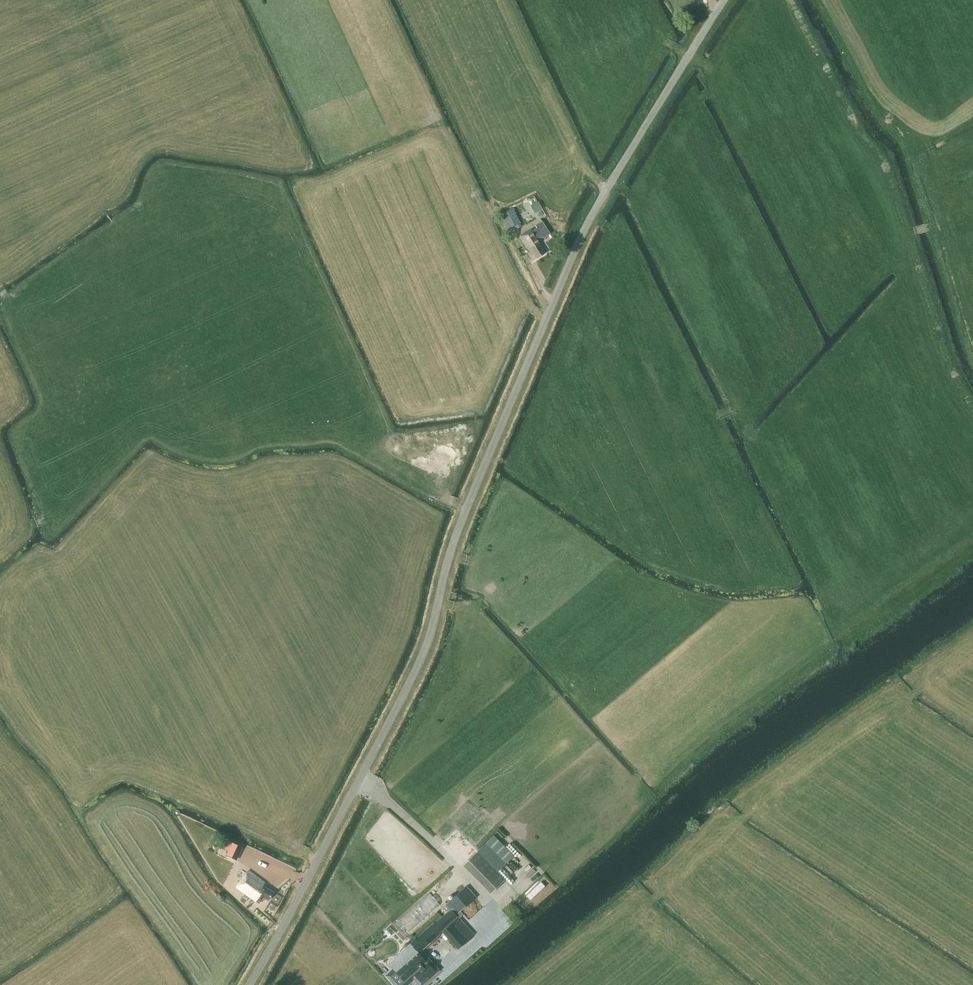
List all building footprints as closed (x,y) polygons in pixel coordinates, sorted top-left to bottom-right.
[(538,201),(531,205),(536,212),(542,209),(538,201)] [(520,223),(513,209),(502,214),(508,228),(520,223)] [(540,240),(551,233),(544,221),(533,228),(540,240)] [(916,226),(918,233),(931,230),(929,223),(916,226)] [(533,228),(520,236),(532,254),(534,253),(537,258),(545,253),(539,244),(541,242),(533,228)] [(231,842),(226,854),(235,859),(241,846),(231,842)] [(478,852),(464,866),(492,895),(506,881),(478,852)] [(268,900),(273,892),(263,885),(264,882),(248,870),(236,887),(259,903),(264,897),(268,900)] [(414,974),(416,977),(413,979),(418,984),(422,984),(430,979),(428,977),(435,971),(434,970),(436,968),(434,966),(438,962),(433,956),(426,962),(418,953),(442,932),(458,949),(474,935),(456,915),(477,897),(467,886),(446,904),(451,909),(435,924),(434,923),(410,945),(389,963),(391,966),(405,982),(414,974)]
